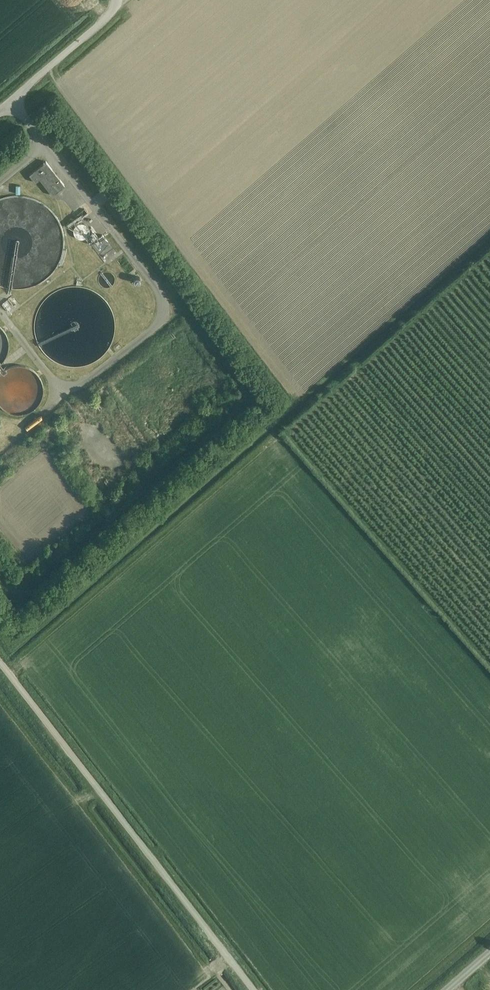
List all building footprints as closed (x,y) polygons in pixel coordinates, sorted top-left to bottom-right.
[(65,185),(46,161),(29,175),(35,182),(40,178),(52,195),(65,185)] [(74,230),(75,237),(79,240),(86,240),(90,235),(89,228),(84,224),(78,225),(74,230)] [(97,246),(105,240),(100,233),(92,238),(97,246)] [(4,311),(12,306),(7,297),(0,301),(0,303),(4,311)]
